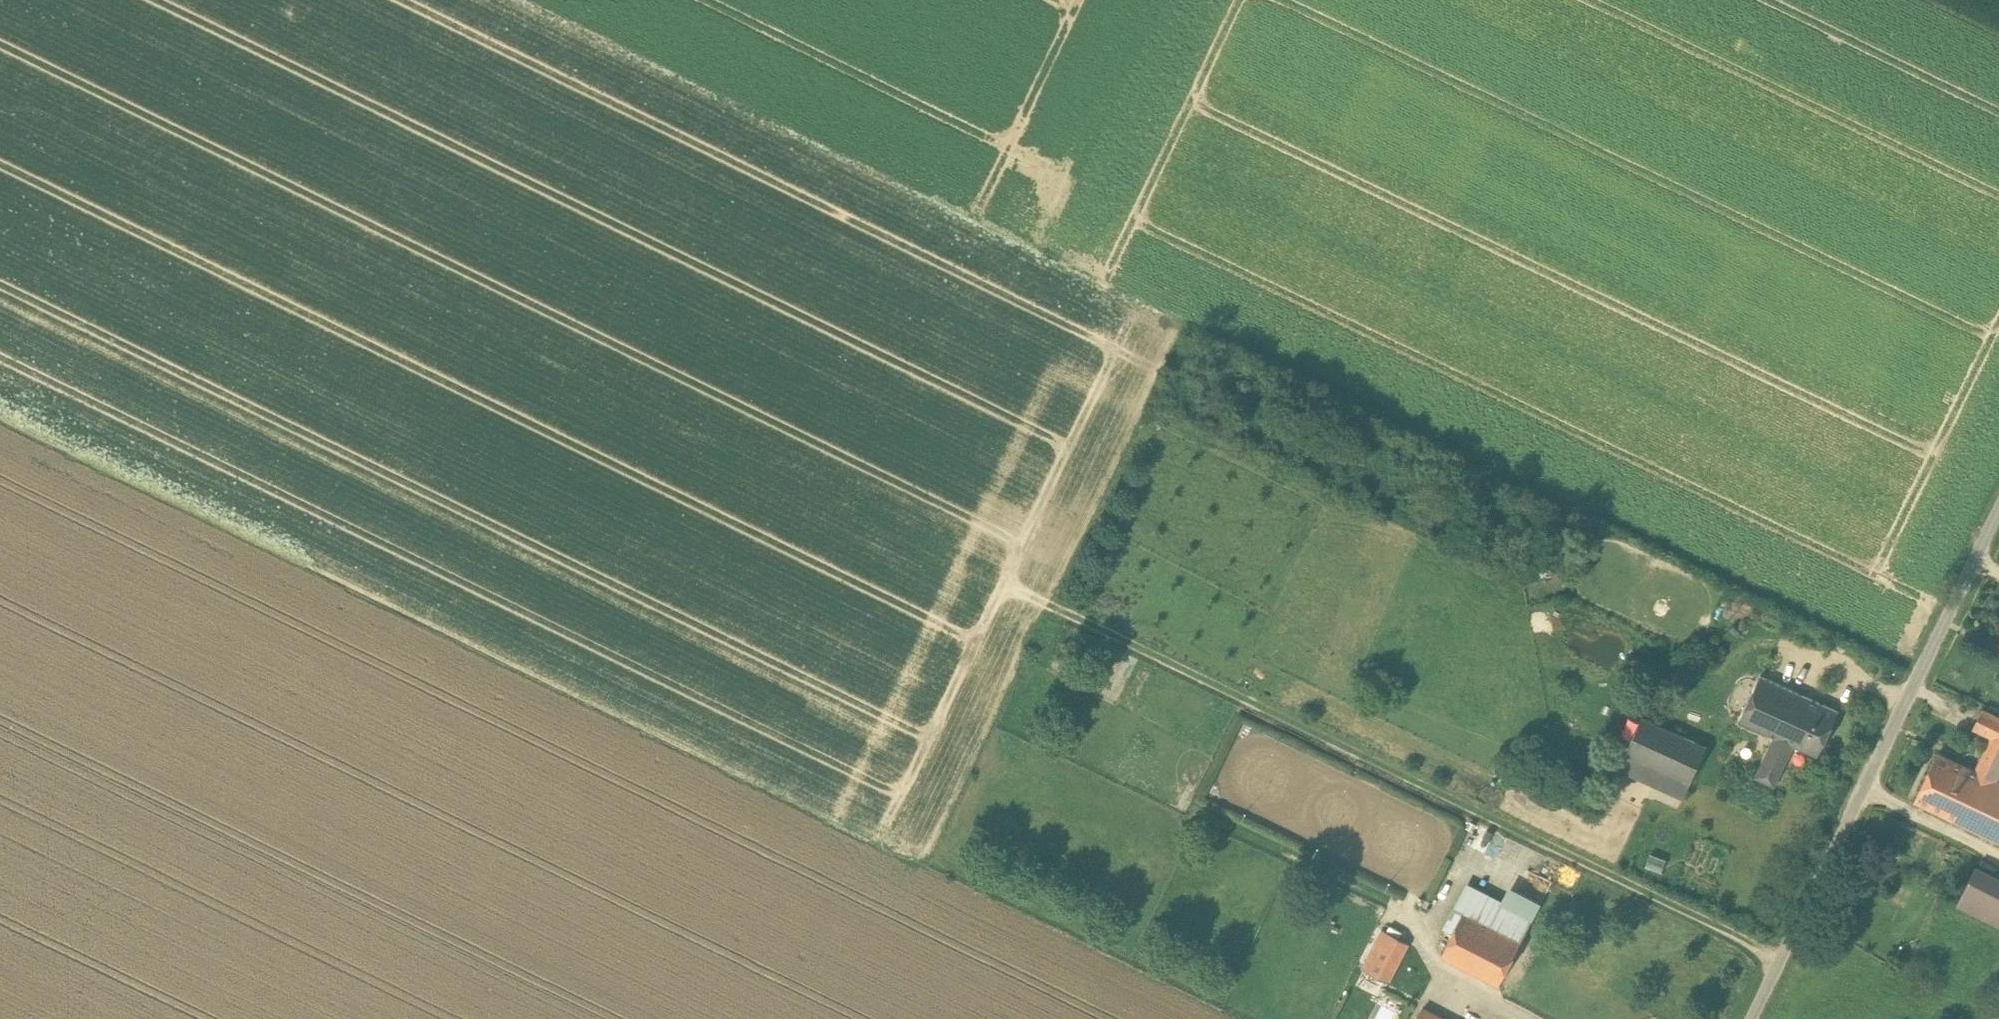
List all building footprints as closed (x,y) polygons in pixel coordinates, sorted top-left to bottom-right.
[(1760,679),(1739,722),(1774,739),(1795,696),(1760,679)] [(1795,696),(1774,739),(1792,747),(1815,758),(1836,715),(1795,696)] [(1975,770),(1998,781),(1998,780),(1998,717),(1982,709),(1973,728),(1990,736),(1975,770)] [(1705,749),(1643,717),(1627,752),(1690,783),(1705,749)] [(1774,739),(1754,779),(1772,788),(1792,747),(1774,739)] [(1690,783),(1627,752),(1620,769),(1683,799),(1690,783)] [(1975,770),(1938,753),(1915,802),(1952,819),(1975,770)] [(1975,770),(1952,819),(1998,841),(1998,781),(1975,770)] [(1651,854),(1647,866),(1662,872),(1666,859),(1651,854)] [(1977,866),(1958,905),(1998,925),(1998,877),(1977,866)] [(1464,912),(1521,941),(1533,918),(1469,885),(1447,927),(1454,931),(1464,912)] [(1454,931),(1442,954),(1499,984),(1521,941),(1464,912),(1454,931)] [(1410,944),(1382,930),(1363,968),(1391,982),(1410,944)] [(1423,1008),(1417,1018),(1445,1018),(1423,1008)]
